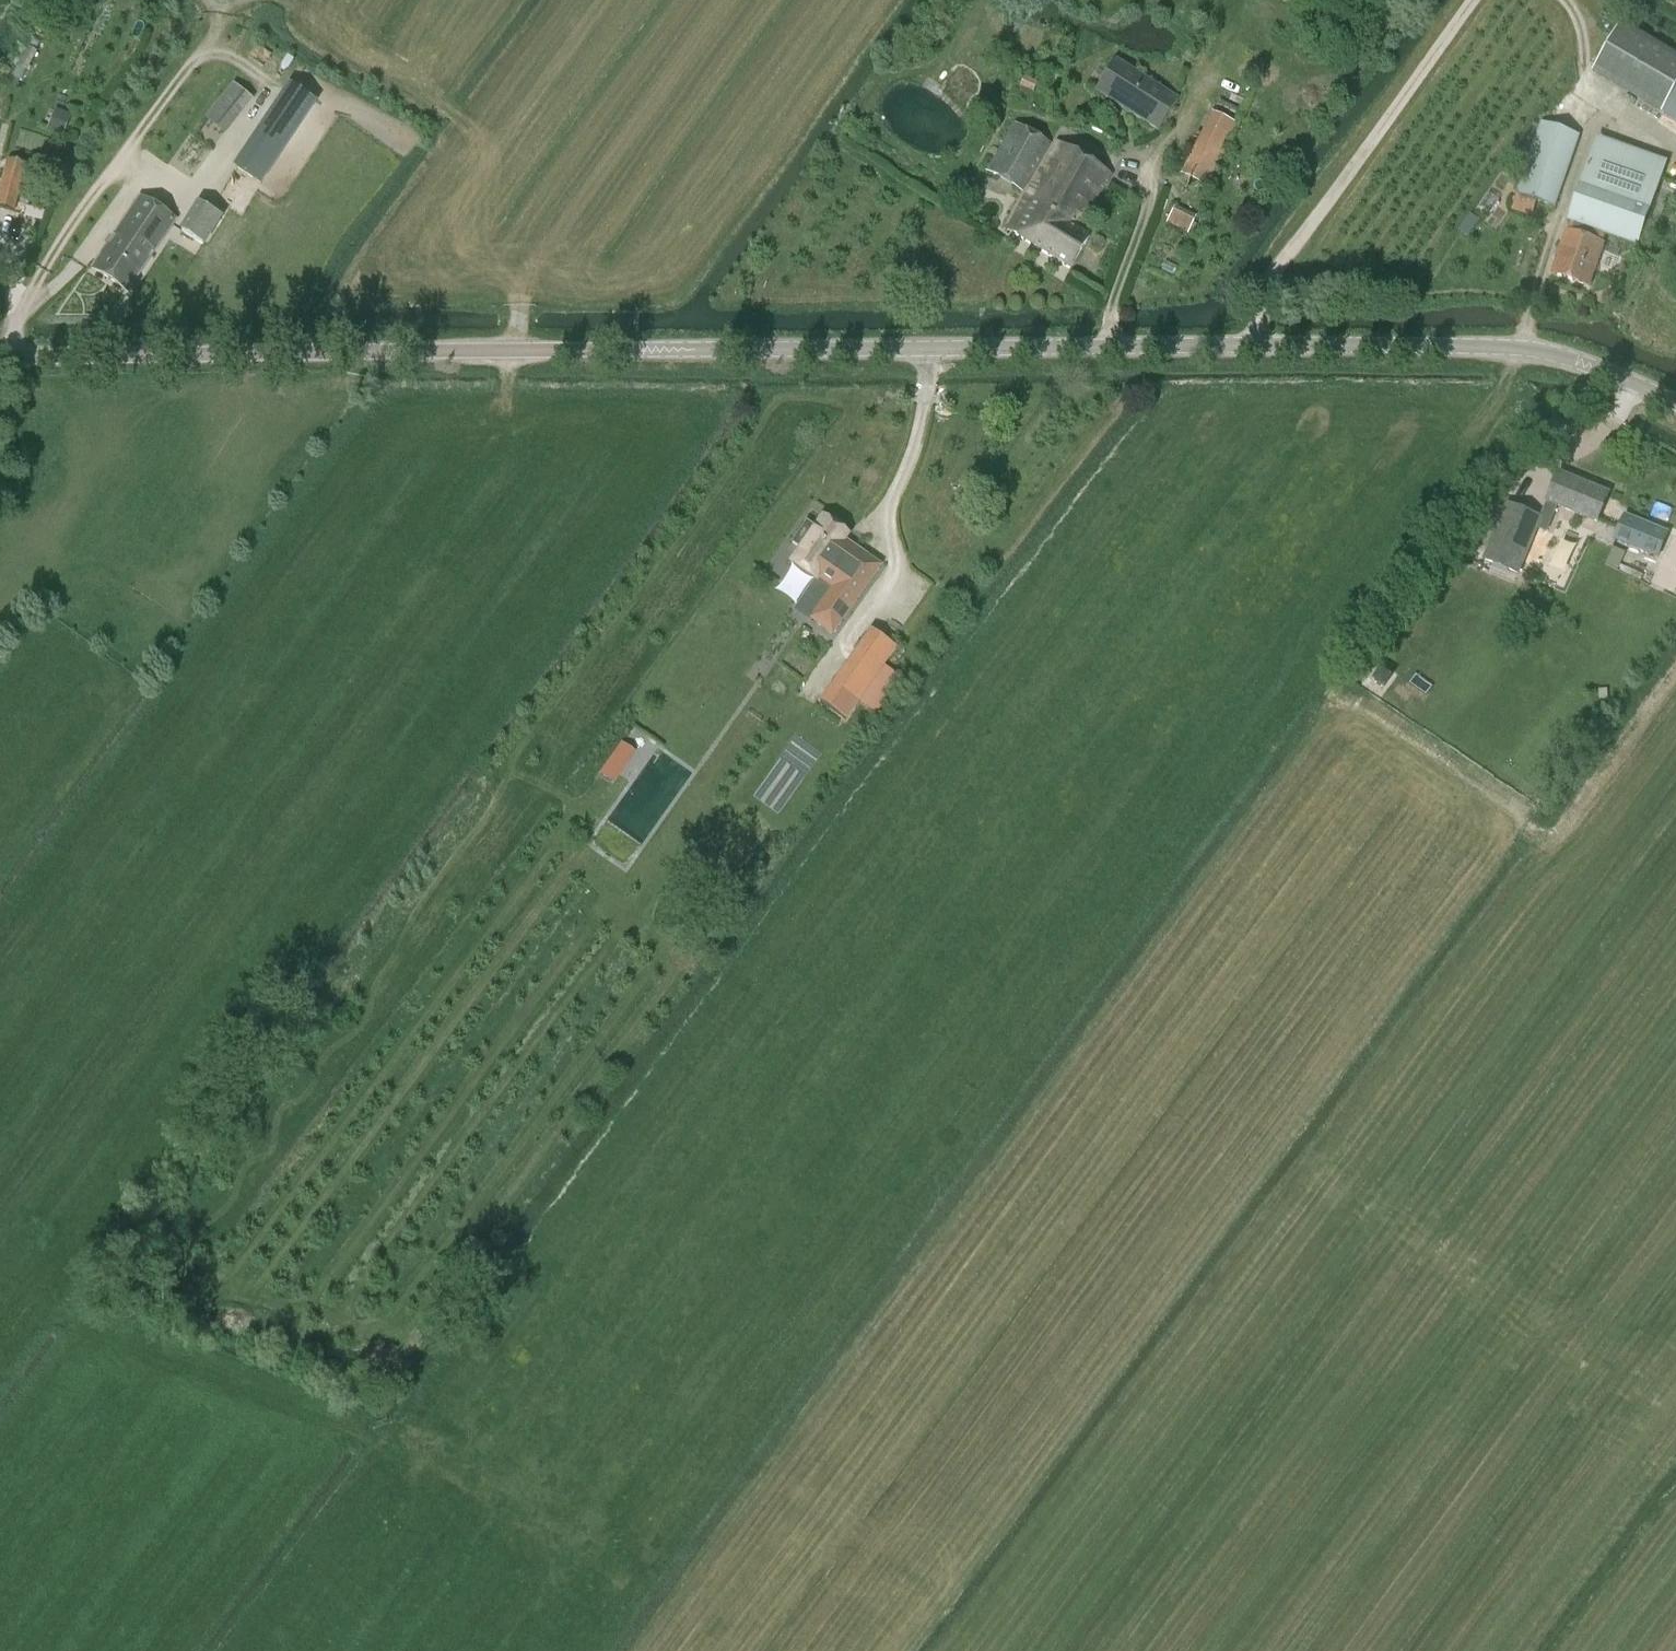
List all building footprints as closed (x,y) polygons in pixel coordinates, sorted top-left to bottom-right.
[(1593,73),(1661,113),(1675,87),(1675,55),(1621,24),(1593,73)] [(18,68),(27,72),(37,53),(28,48),(18,68)] [(1115,59),(1094,92),(1157,132),(1178,100),(1115,59)] [(230,128),(253,99),(235,86),(213,114),(230,128)] [(292,86),(237,169),(252,180),(260,185),(316,101),(292,86)] [(44,130),(61,137),(71,114),(54,107),(44,130)] [(1517,195),(1554,208),(1580,137),(1541,122),(1517,195)] [(1051,144),(1013,124),(995,156),(1031,178),(1051,144)] [(1228,144),(1201,131),(1180,174),(1207,187),(1228,144)] [(1667,161),(1599,137),(1569,221),(1584,227),(1582,236),(1567,231),(1552,274),(1589,288),(1604,244),(1602,244),(1605,234),(1637,245),(1667,161)] [(1069,270),(1089,236),(1081,231),(1113,176),(1056,144),(1007,231),(1017,237),(1017,238),(1069,270)] [(0,184),(0,209),(15,212),(20,189),(32,192),(38,167),(7,160),(0,184)] [(176,220),(140,198),(91,268),(128,291),(176,220)] [(242,218),(225,208),(220,216),(197,202),(180,230),(204,245),(203,246),(218,256),(242,218)] [(1168,224),(1190,231),(1195,215),(1173,208),(1168,224)] [(1507,504),(1483,562),(1519,576),(1537,530),(1547,534),(1557,508),(1596,524),(1608,495),(1558,474),(1540,518),(1507,504)] [(1503,505),(1494,502),(1479,541),(1488,545),(1503,505)] [(1657,559),(1667,534),(1625,516),(1614,542),(1643,554),(1641,560),(1654,565),(1657,559)] [(811,619),(831,633),(878,566),(858,552),(855,557),(839,546),(847,534),(822,517),(815,528),(806,521),(790,543),(800,549),(790,563),(815,581),(817,577),(833,588),(811,619)] [(832,684),(858,702),(871,683),(846,665),(832,684)]
